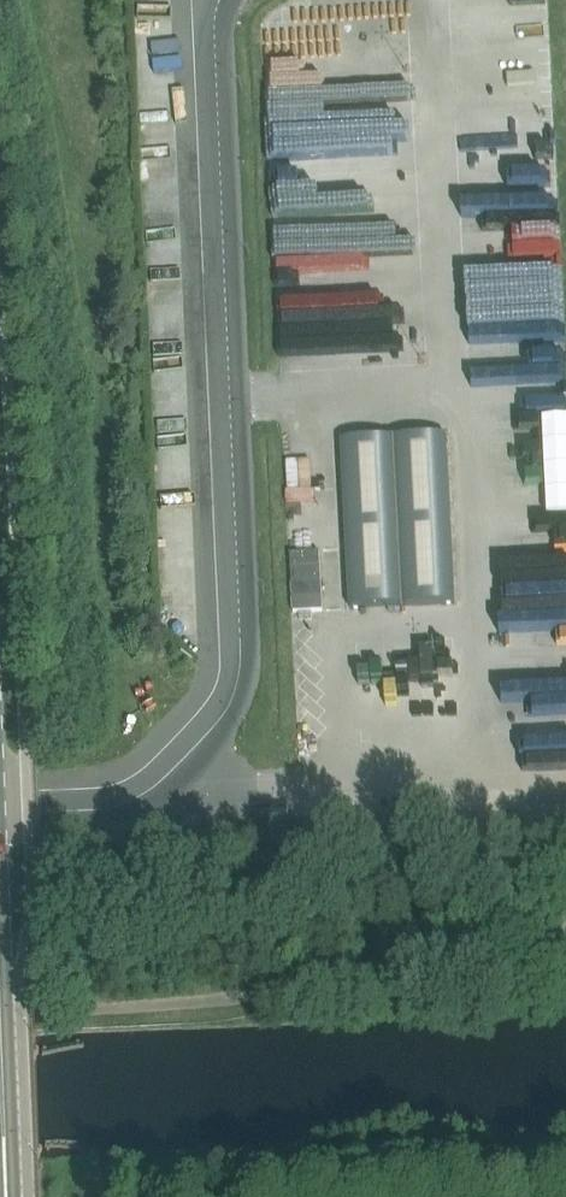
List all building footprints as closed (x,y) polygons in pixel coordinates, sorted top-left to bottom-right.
[(463,165),(464,175),(505,173),(504,163),(463,165)] [(283,210),(282,367),(338,367),(338,343),(294,343),(294,328),(337,328),(337,310),(357,310),(357,280),(416,281),(417,165),(362,165),(362,166),(280,166),(279,210),(283,210)] [(506,342),(563,340),(562,313),(505,315),(506,342)] [(543,419),(548,515),(565,514),(565,418),(543,419)] [(448,437),(343,442),(351,609),(456,604),(448,437)] [(556,543),(565,542),(565,529),(556,530),(556,543)] [(320,551),(291,551),(293,610),(322,609),(320,551)]
